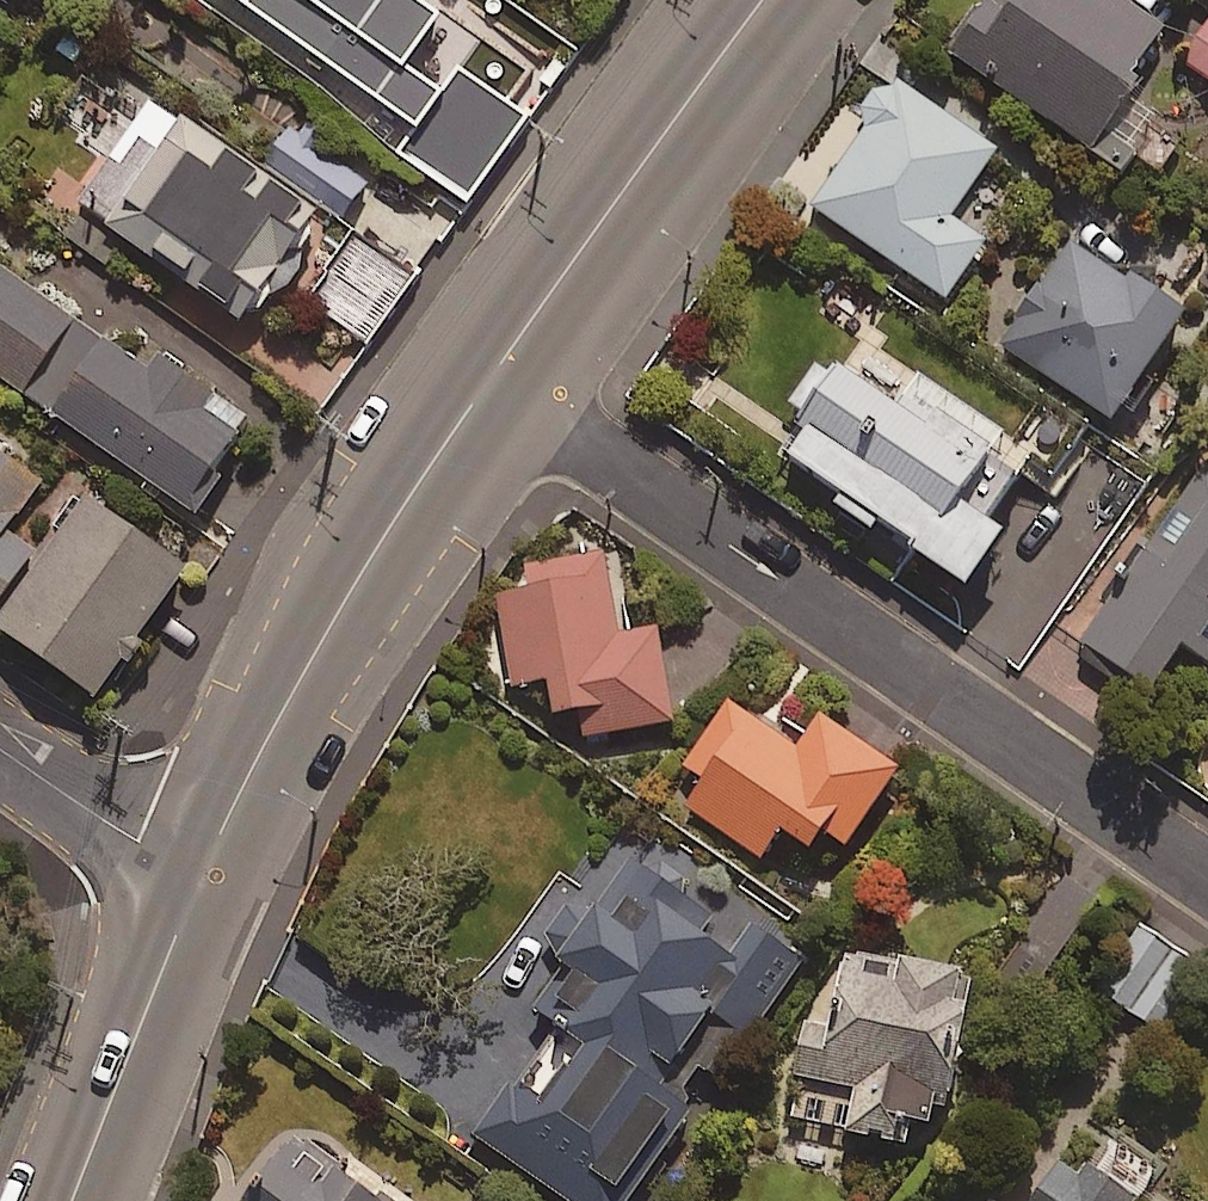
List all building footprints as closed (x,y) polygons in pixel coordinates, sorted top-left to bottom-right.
[(412,129),(394,154),(463,204),(523,120),(456,72),(439,96),(398,67),(432,19),(406,0),(231,0),(412,129)] [(1150,174),(1179,135),(1133,101),(1144,87),(1130,76),(1166,29),(1127,0),(987,0),(948,53),(1118,178),(1132,160),(1150,174)] [(1207,22),(1179,65),(1207,84),(1207,22)] [(994,154),(894,84),(878,86),(865,96),(859,111),(861,124),(805,204),(942,299),(983,241),(950,218),(994,154)] [(266,300),(274,306),(305,262),(296,256),(321,221),(152,101),(76,209),(245,329),(266,300)] [(361,184),(284,131),(260,167),(337,219),(361,184)] [(1179,315),(1067,243),(997,350),(1109,422),(1179,315)] [(69,322),(0,273),(0,381),(18,394),(69,322)] [(69,322),(18,394),(186,513),(246,427),(140,352),(131,366),(69,322)] [(873,525),(907,548),(898,561),(954,601),(1001,534),(986,524),(1017,479),(852,364),(848,371),(835,362),(823,379),(807,368),(777,410),(806,430),(784,462),(832,496),(823,509),(864,537),(873,525)] [(38,557),(2,532),(37,483),(0,456),(0,610),(38,557)] [(0,610),(0,636),(88,699),(180,571),(80,499),(38,557),(0,610)] [(1198,500),(1127,598),(1117,591),(1078,644),(1146,693),(1180,646),(1207,667),(1207,507),(1198,500)] [(614,636),(601,556),(522,569),(525,591),(493,596),(507,687),(543,682),(549,716),(584,711),(588,736),(665,724),(650,630),(614,636)] [(795,747),(728,700),(678,772),(694,783),(679,805),(756,860),(775,833),(826,868),(893,772),(816,718),(795,747)] [(624,836),(583,894),(557,876),(456,1019),(483,1038),(432,1110),(561,1200),(619,1200),(609,1193),(695,1072),(721,1090),(765,1028),(757,1022),(801,961),(624,836)] [(1198,963),(1135,924),(1091,995),(1153,1034),(1198,963)] [(946,1117),(972,980),(860,958),(856,980),(830,974),(821,1016),(798,1012),(777,1119),(905,1144),(909,1125),(927,1128),(930,1114),(946,1117)] [(291,1135),(242,1200),(378,1200),(291,1135)] [(1078,1167),(1070,1178),(1050,1164),(1020,1200),(1126,1200),(1078,1167)]
